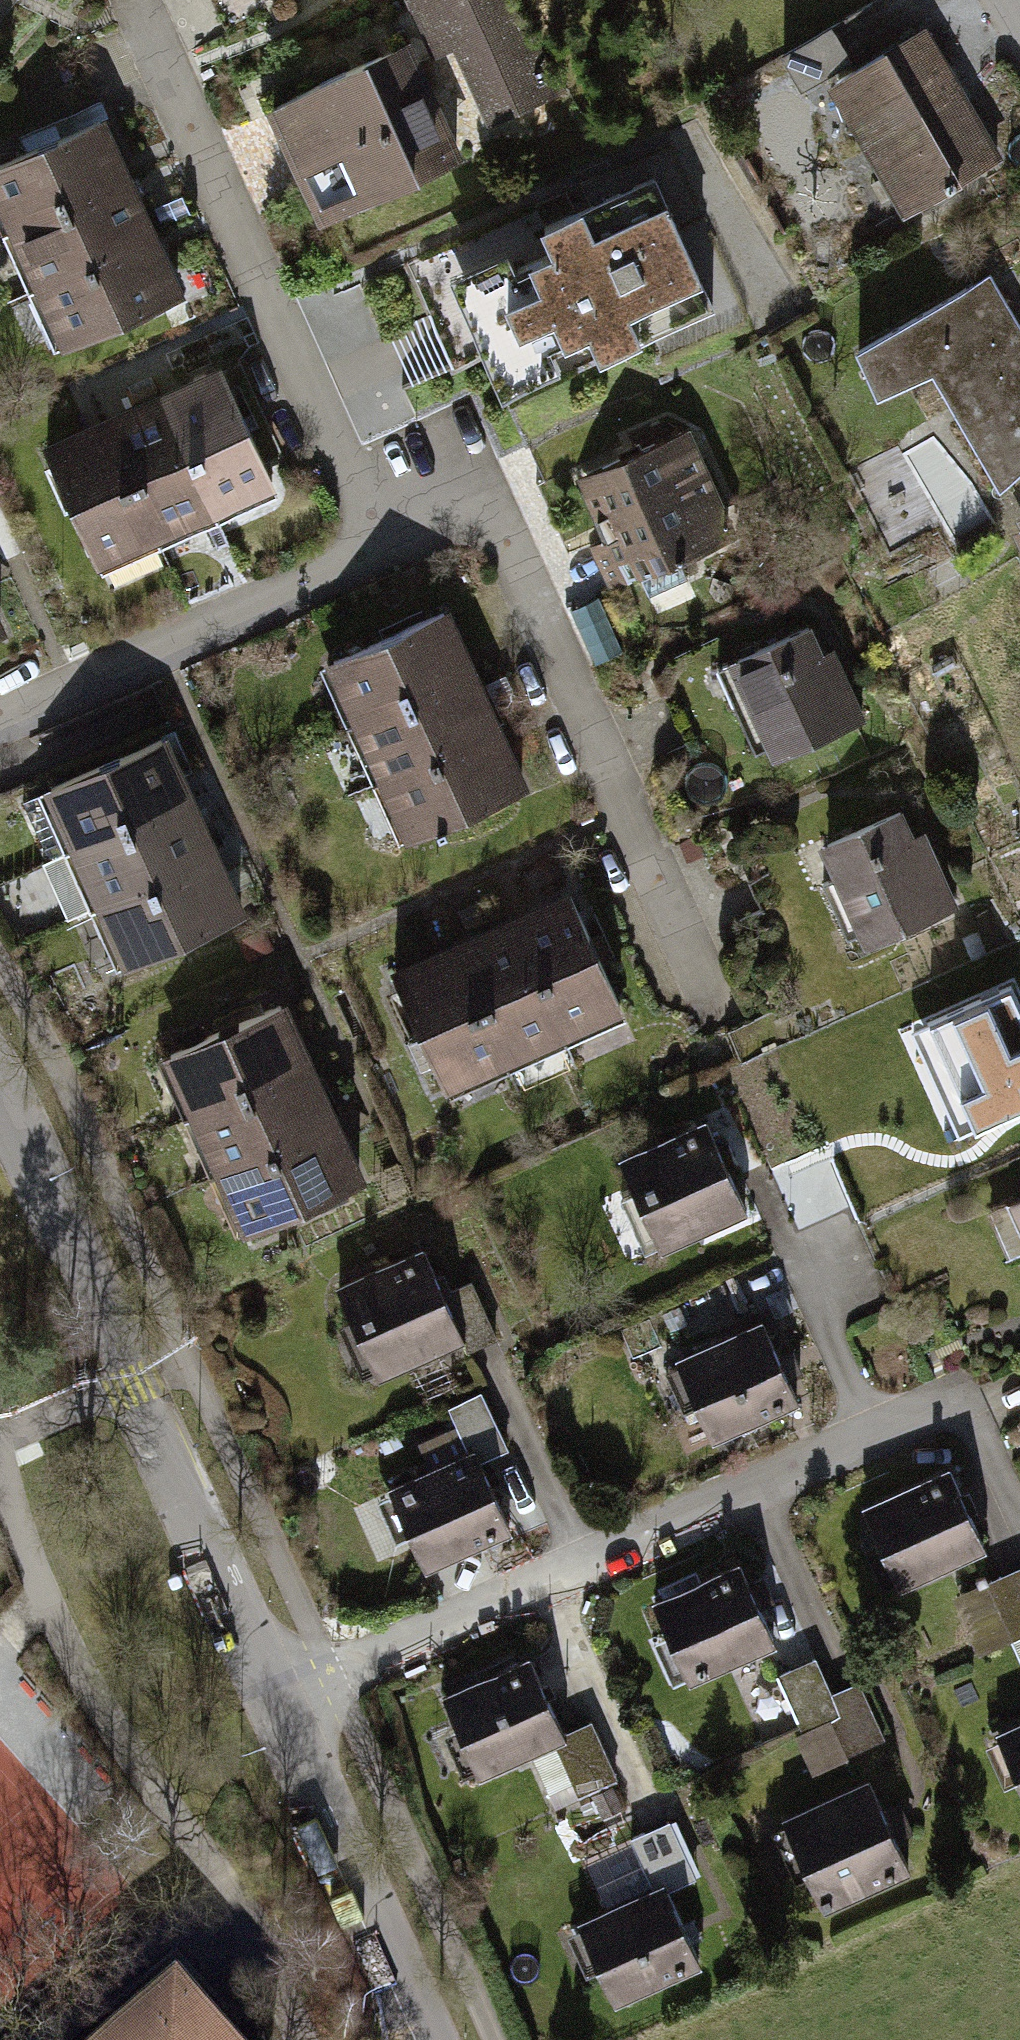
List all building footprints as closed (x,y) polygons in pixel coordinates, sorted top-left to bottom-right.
[(253,14),(287,0),(247,0),(253,14)] [(562,114),(514,0),(402,0),(421,47),(470,153),(562,114)] [(806,81),(856,53),(836,18),(786,45),(806,81)] [(908,35),(810,93),(889,226),(987,168),(908,35)] [(421,47),(258,122),(307,229),(470,153),(421,47)] [(101,141),(0,183),(0,251),(4,260),(132,209),(101,141)] [(647,180),(454,267),(512,396),(706,310),(647,180)] [(132,209),(4,260),(28,318),(158,263),(132,209)] [(158,263),(28,318),(51,372),(181,316),(158,263)] [(846,348),(865,381),(928,358),(993,484),(1019,460),(1019,335),(983,268),(846,348)] [(149,411),(203,543),(257,518),(203,391),(149,411)] [(97,434),(148,562),(203,543),(149,411),(97,434)] [(681,425),(559,475),(602,580),(724,530),(681,425)] [(148,562),(97,434),(34,459),(86,587),(148,562)] [(812,614),(701,668),(750,768),(861,714),(812,614)] [(443,620),(314,674),(346,748),(472,693),(443,620)] [(472,693),(346,748),(375,817),(505,761),(472,693)] [(161,753),(31,809),(58,871),(188,814),(161,753)] [(505,761),(375,817),(398,871),(528,815),(505,761)] [(904,801),(803,846),(845,941),(947,895),(904,801)] [(188,814),(58,871),(83,927),(214,872),(188,814)] [(214,872),(83,927),(108,987),(239,931),(214,872)] [(579,887),(513,914),(568,1045),(634,1017),(579,887)] [(507,915),(441,943),(496,1073),(562,1045),(507,915)] [(437,945),(371,972),(426,1102),(492,1075),(437,945)] [(1009,998),(916,1042),(964,1144),(1019,1118),(1019,1021),(1009,998)] [(283,1012),(152,1073),(181,1135),(312,1074),(283,1012)] [(311,1078),(180,1139),(209,1201),(340,1140),(311,1078)] [(742,1210),(701,1119),(610,1160),(650,1250),(742,1210)] [(341,1142),(209,1203),(238,1264),(369,1203),(341,1142)] [(1005,1203),(1019,1240),(1019,1196),(1005,1203)] [(422,1247),(326,1290),(368,1385),(464,1343),(443,1296),(422,1247)] [(496,1342),(470,1284),(443,1296),(464,1343),(469,1354),(485,1347),(496,1342)] [(761,1322),(674,1363),(712,1443),(799,1402),(761,1322)] [(508,1451),(479,1392),(450,1407),(471,1450),(478,1466),(508,1451)] [(478,1466),(471,1450),(384,1493),(423,1572),(510,1529),(478,1466)] [(946,1469),(858,1507),(894,1586),(981,1548),(946,1469)] [(728,1563),(636,1602),(670,1681),(762,1643),(728,1563)] [(1000,1570),(1019,1650),(1019,1565),(1000,1570)] [(565,1737),(529,1658),(443,1698),(479,1776),(525,1755),(565,1737)] [(828,1662),(756,1674),(765,1731),(802,1725),(808,1762),(885,1749),(874,1677),(832,1684),(828,1662)] [(987,1729),(1019,1806),(1019,1715),(987,1729)] [(565,1737),(525,1755),(551,1812),(619,1781),(593,1724),(565,1737)] [(857,1779),(772,1819),(808,1896),(893,1856),(857,1779)] [(655,1827),(629,1838),(654,1891),(662,1888),(666,1895),(701,1879),(673,1818),(655,1827)] [(654,1891),(571,1929),(608,2009),(699,1967),(666,1895),(662,1888),(654,1891)] [(162,1993),(109,2039),(204,2039),(162,1993)]
